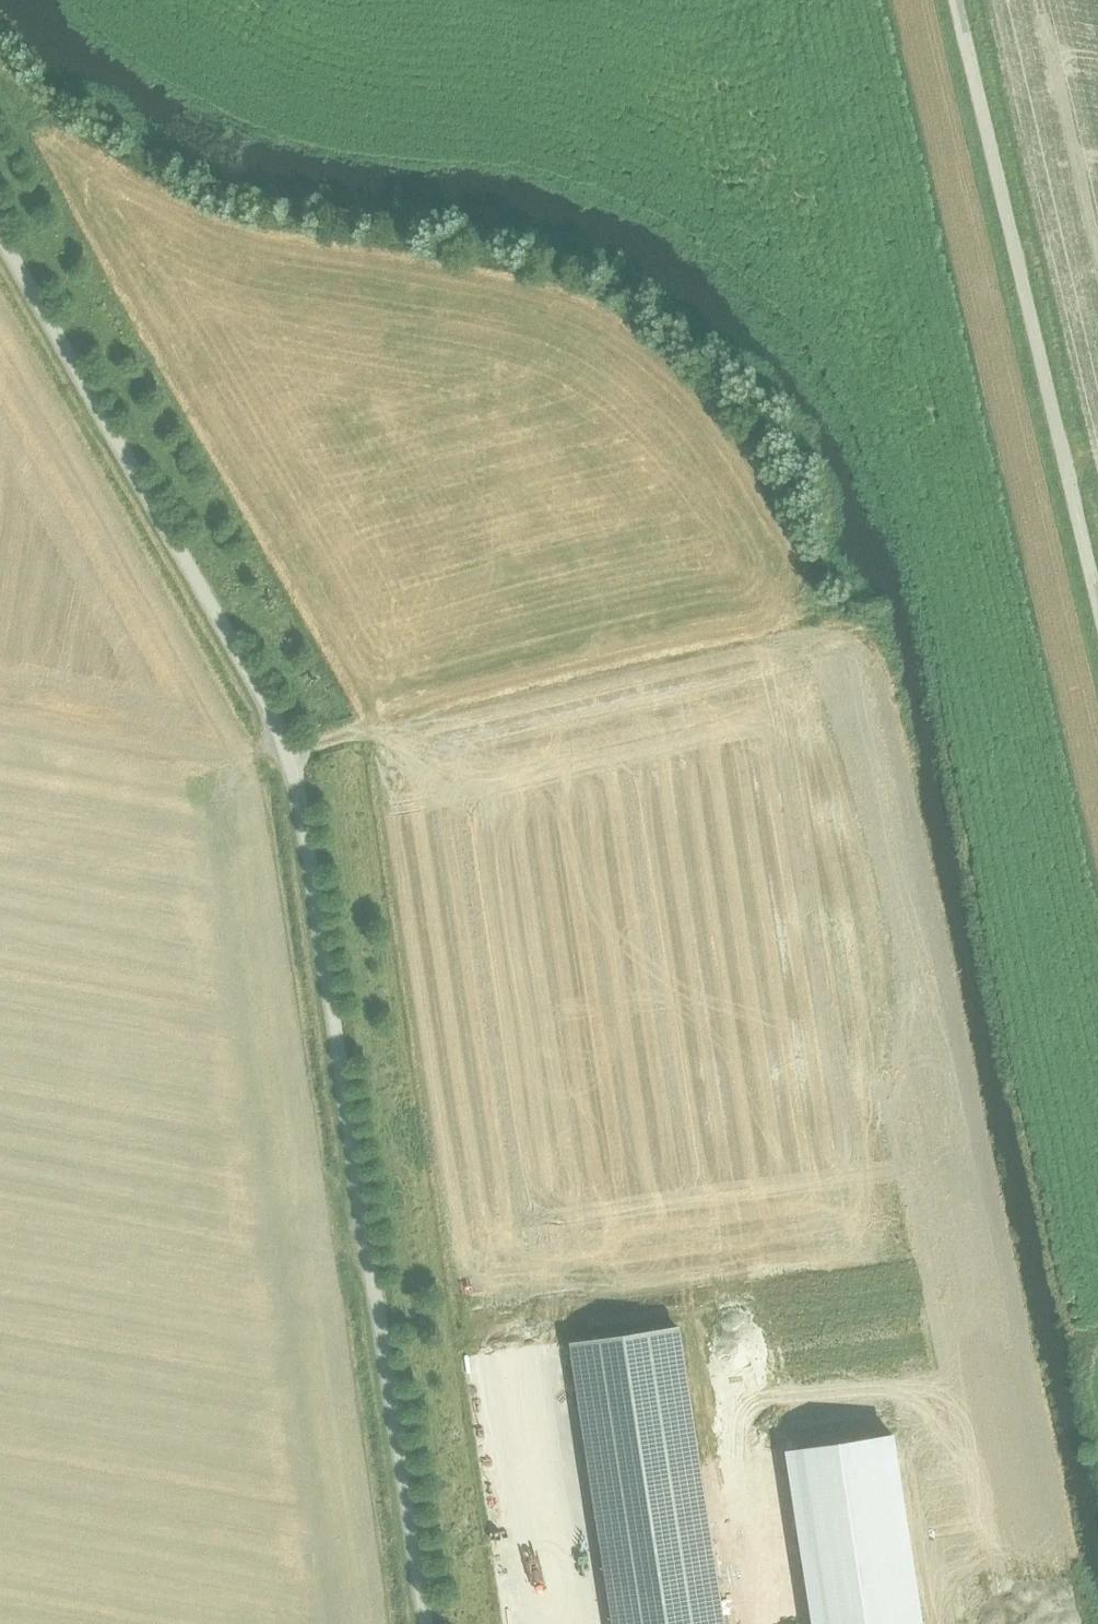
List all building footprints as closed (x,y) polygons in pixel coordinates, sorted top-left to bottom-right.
[(677,1323),(572,1339),(602,1539),(707,1523),(677,1323)] [(785,1451),(811,1623),(921,1623),(892,1435),(785,1451)] [(707,1523),(602,1539),(615,1623),(722,1623),(707,1523)]
